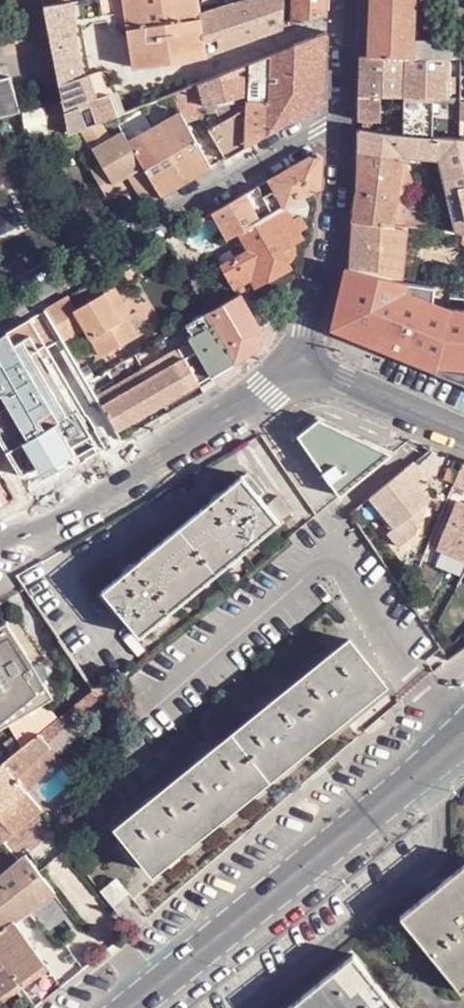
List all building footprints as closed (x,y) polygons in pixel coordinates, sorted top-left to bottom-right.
[(61,86),(77,80),(90,77),(90,32),(94,18),(118,15),(119,28),(129,26),(127,12),(125,0),(86,0),(72,2),(71,2),(46,6),(61,86)] [(197,0),(125,0),(127,12),(129,26),(129,29),(200,17),(199,14),(197,0)] [(199,14),(214,10),(212,0),(197,0),(199,14)] [(285,0),(247,0),(214,10),(219,48),(284,27),(285,0)] [(294,24),(327,13),(327,0),(295,0),(294,24)] [(371,56),(372,58),(407,59),(411,59),(412,41),(414,0),(374,0),(371,56)] [(214,10),(199,14),(200,17),(205,53),(219,48),(214,10)] [(205,53),(200,17),(129,29),(135,68),(205,57),(205,53)] [(326,68),(326,34),(289,48),(223,74),(198,83),(205,106),(212,103),(248,94),(248,89),(270,89),(269,134),(324,102),(326,68)] [(457,59),(457,42),(412,41),(411,59),(451,59),(457,59)] [(382,96),(405,96),(407,59),(372,58),(371,56),(362,55),(361,75),(360,95),(382,96)] [(450,98),(451,59),(411,59),(407,59),(405,96),(434,97),(450,98)] [(90,77),(77,80),(82,104),(98,98),(90,77)] [(21,114),(10,78),(0,81),(0,119),(21,114)] [(77,80),(61,86),(64,105),(65,110),(82,104),(77,80)] [(178,107),(180,111),(205,106),(198,83),(193,85),(171,94),(178,107)] [(247,146),(269,134),(270,89),(248,89),(248,94),(248,107),(247,146)] [(116,91),(114,92),(123,112),(116,91)] [(82,104),(65,110),(69,133),(80,128),(114,116),(117,115),(123,112),(114,92),(108,94),(98,98),(82,104)] [(248,107),(248,94),(212,103),(222,122),(248,107)] [(360,120),(381,120),(382,96),(360,95),(360,108),(360,120)] [(404,135),(433,137),(434,97),(405,96),(404,111),(404,135)] [(52,105),(49,105),(54,136),(69,133),(65,110),(64,105),(60,106),(52,105)] [(207,170),(212,166),(180,111),(178,107),(153,121),(187,181),(198,174),(207,170)] [(226,159),(247,146),(248,107),(222,122),(209,130),(226,159)] [(130,177),(145,205),(160,197),(143,167),(125,135),(114,116),(80,128),(95,152),(102,165),(91,171),(109,200),(127,189),(122,181),(130,177)] [(151,122),(125,135),(143,167),(169,152),(151,122)] [(359,152),(401,158),(395,225),(408,228),(418,229),(430,230),(435,231),(441,231),(462,234),(463,234),(463,140),(460,139),(449,138),(433,137),(404,135),(402,135),(364,130),(359,128),(359,141),(359,151),(359,152)] [(311,192),(321,186),(321,167),(322,149),(270,179),(276,191),(264,198),(272,214),(285,206),(286,206),(311,192)] [(160,197),(186,181),(169,152),(143,167),(160,197)] [(357,191),(353,221),(361,222),(393,225),(395,225),(401,158),(359,152),(358,162),(358,176),(357,191)] [(260,220),(246,193),(214,212),(220,222),(229,238),(239,232),(260,220)] [(304,238),(286,206),(285,206),(272,214),(260,220),(239,232),(251,251),(224,266),(236,287),(253,277),(258,286),(291,267),(282,251),(304,238)] [(220,222),(214,212),(183,230),(189,240),(220,222)] [(361,222),(357,269),(394,277),(404,279),(408,228),(395,225),(393,225),(361,222)] [(418,229),(408,228),(404,279),(413,281),(418,229)] [(351,266),(346,289),(338,319),(463,376),(463,287),(413,281),(404,279),(394,277),(357,269),(351,266)] [(68,296),(46,309),(67,345),(90,332),(103,355),(137,335),(121,308),(126,306),(115,288),(77,309),(68,296)] [(211,313),(184,328),(197,350),(211,374),(212,375),(236,362),(262,348),(265,334),(243,294),(211,313)] [(121,308),(137,335),(145,331),(135,314),(131,315),(126,306),(121,308)] [(0,335),(0,475),(2,477),(72,436),(69,432),(106,412),(101,404),(88,382),(67,345),(46,309),(0,335)] [(101,404),(106,412),(110,418),(116,430),(199,383),(198,381),(211,374),(197,350),(101,404)] [(110,418),(106,412),(69,432),(72,436),(74,439),(110,418)] [(340,495),(391,452),(318,418),(298,434),(340,495)] [(463,459),(452,455),(447,467),(457,471),(458,469),(463,459)] [(424,476),(412,462),(397,474),(369,497),(395,529),(388,534),(398,548),(412,536),(429,499),(415,482),(424,476)] [(457,471),(447,467),(442,477),(452,481),(457,471)] [(243,475),(259,494),(263,491),(247,472),(243,475)] [(266,503),(259,494),(243,475),(241,473),(179,525),(218,572),(280,519),(266,503)] [(11,503),(0,486),(0,509),(8,504),(11,503)] [(266,503),(280,519),(290,510),(277,494),(266,503)] [(463,559),(463,504),(455,500),(435,548),(463,559)] [(141,637),(218,572),(179,525),(102,589),(102,591),(118,610),(141,637)] [(113,614),(118,610),(102,591),(97,594),(113,614)] [(54,696),(44,679),(48,674),(49,668),(49,659),(18,615),(3,623),(0,624),(0,728),(54,696)] [(117,827),(153,871),(165,862),(163,858),(198,830),(200,833),(223,814),(220,811),(255,783),(258,786),(280,767),(278,764),(312,736),(315,739),(338,721),(336,717),(370,689),(373,692),(385,683),(349,637),(117,827)] [(123,677),(124,676),(119,669),(105,681),(111,689),(124,678),(123,677)] [(104,681),(94,689),(40,734),(48,742),(68,725),(78,717),(111,689),(105,681),(104,681)] [(85,726),(78,717),(68,725),(76,734),(85,726)] [(48,742),(40,734),(5,762),(25,788),(59,756),(48,742)] [(5,762),(2,765),(0,766),(0,809),(25,788),(5,762)] [(45,962),(13,921),(56,890),(26,852),(0,873),(0,994),(45,962)] [(463,989),(463,867),(402,917),(462,991),(463,989)] [(354,953),(286,1007),(399,1007),(354,953)]
